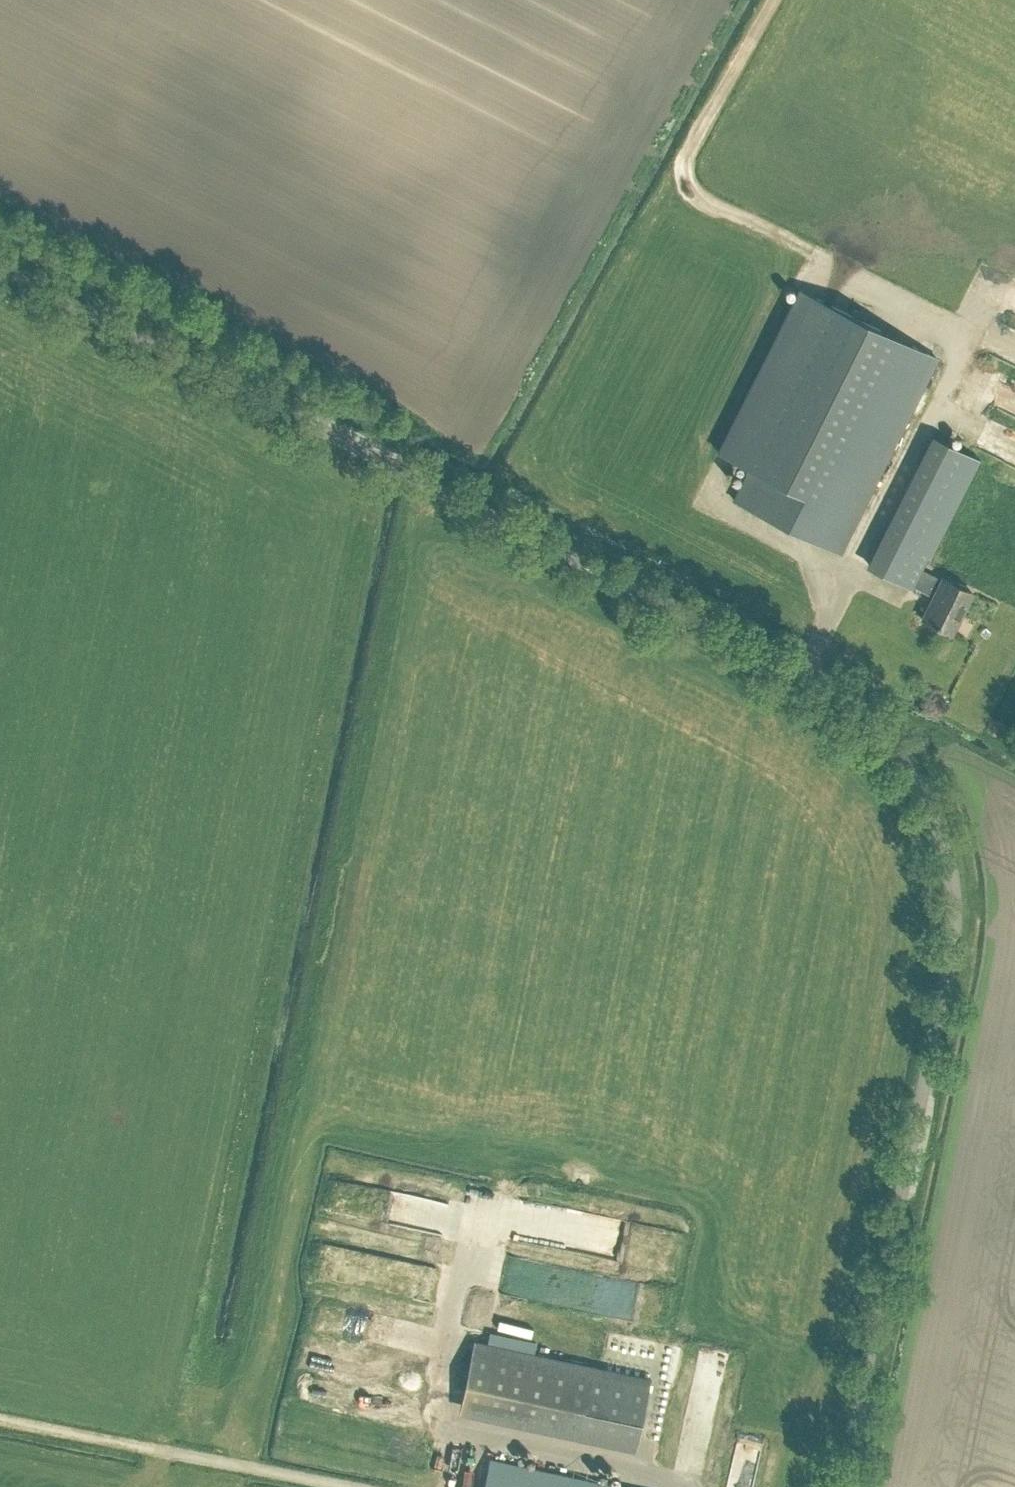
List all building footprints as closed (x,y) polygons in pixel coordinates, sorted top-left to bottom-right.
[(944,357),(887,328),(807,288),(725,450),(755,466),(739,499),(804,532),(845,553),(846,550),(879,486),(910,424),(911,423),(944,357)] [(620,332),(625,319),(614,314),(608,327),(620,332)] [(922,569),(914,585),(936,595),(923,619),(950,633),(972,590),(944,576),(942,579),(922,569)] [(804,579),(807,594),(819,592),(816,577),(804,579)] [(885,609),(890,600),(872,592),(868,601),(885,609)] [(635,1451),(651,1378),(473,1340),(457,1413),(635,1451)] [(490,1457),(493,1442),(303,1401),(285,1486),(626,1486),(490,1457)]
